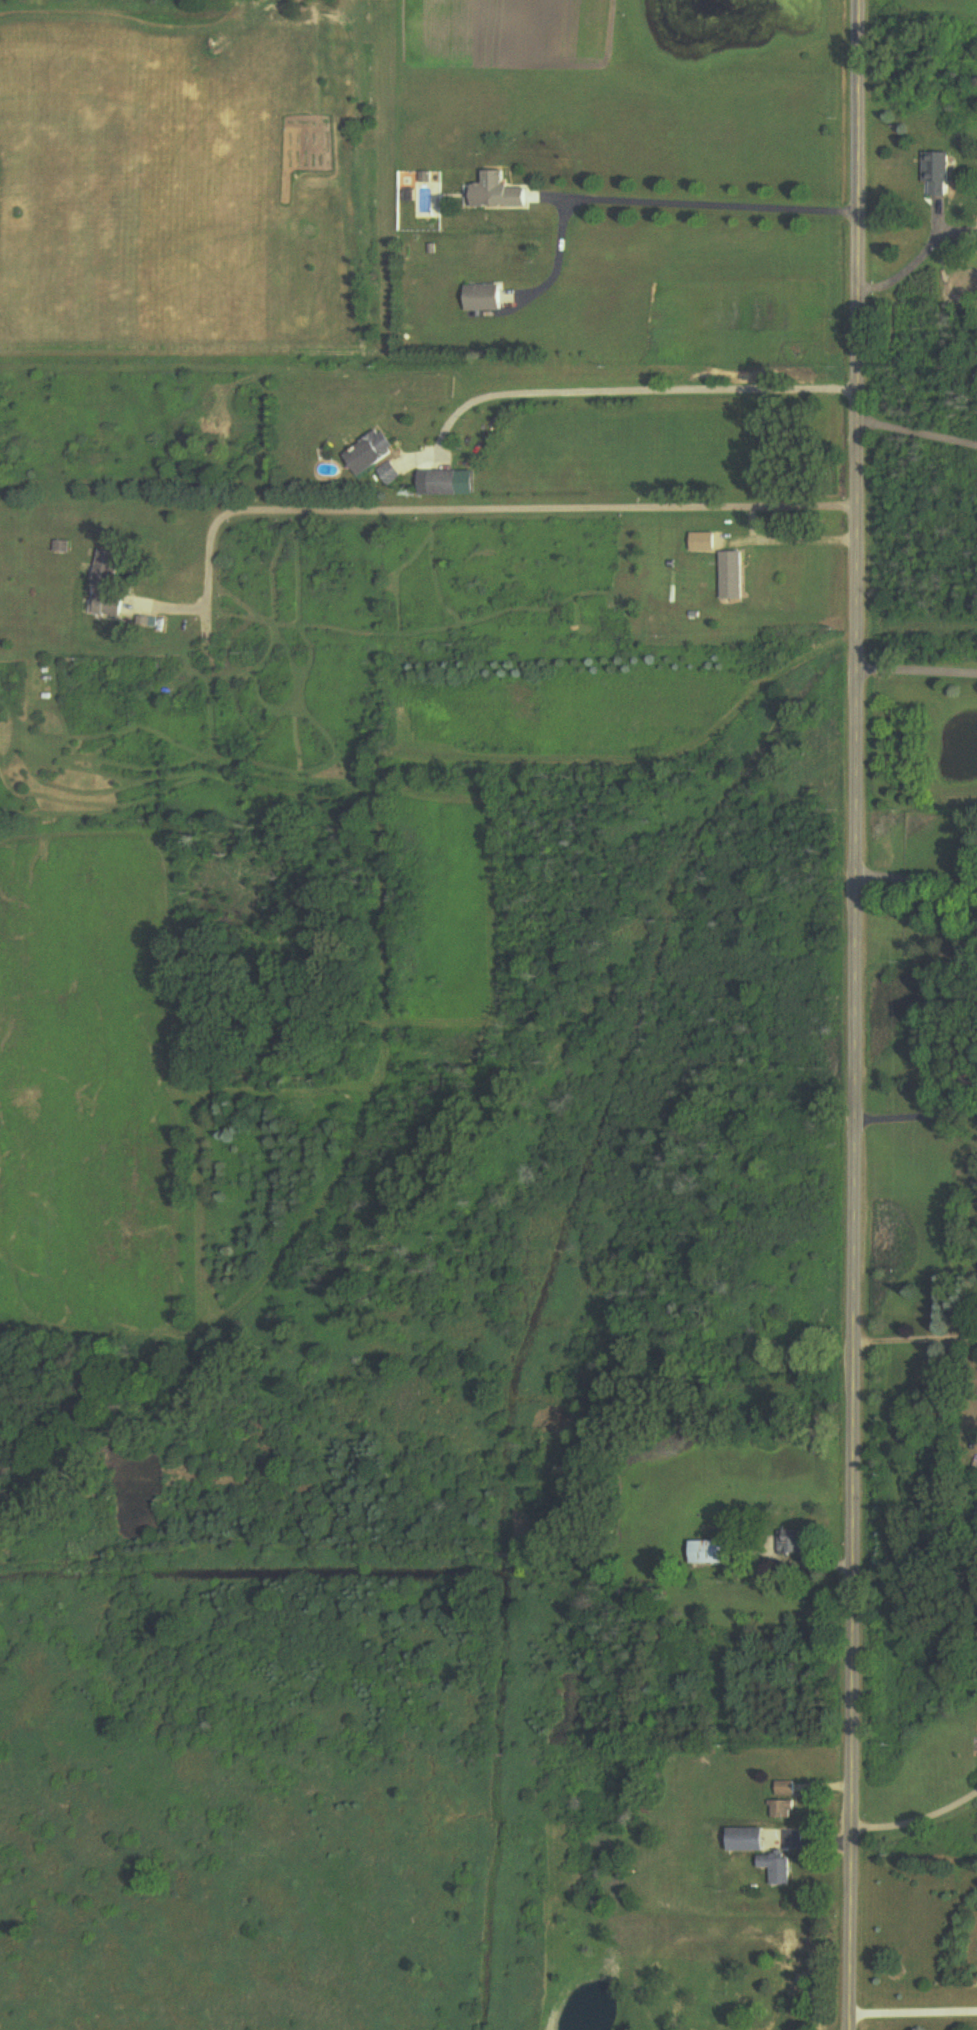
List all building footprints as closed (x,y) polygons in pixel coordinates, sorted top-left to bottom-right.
[(951,184),(951,153),(925,153),(925,184),(951,184)] [(530,208),(530,187),(508,188),(508,172),(485,172),(485,184),(475,184),(475,208),(530,208)] [(503,312),(503,286),(467,286),(467,312),(503,312)] [(383,429),(346,455),(361,477),(399,451),(383,429)] [(388,486),(402,479),(395,463),(380,470),(388,486)] [(461,473),(430,472),(429,496),(461,496),(461,473)] [(102,551),(91,614),(123,619),(126,599),(118,597),(125,555),(102,551)] [(720,552),(720,601),(743,601),(743,552),(720,552)] [(779,1532),(779,1555),(805,1555),(805,1532),(779,1532)] [(692,1541),(692,1565),(730,1565),(730,1541),(692,1541)] [(774,1797),(792,1797),(792,1783),(774,1783),(774,1797)] [(767,1820),(789,1820),(789,1801),(767,1801),(767,1820)] [(763,1852),(763,1829),(726,1829),(726,1852),(763,1852)] [(787,1886),(787,1856),(755,1856),(755,1868),(768,1868),(768,1886),(787,1886)]
